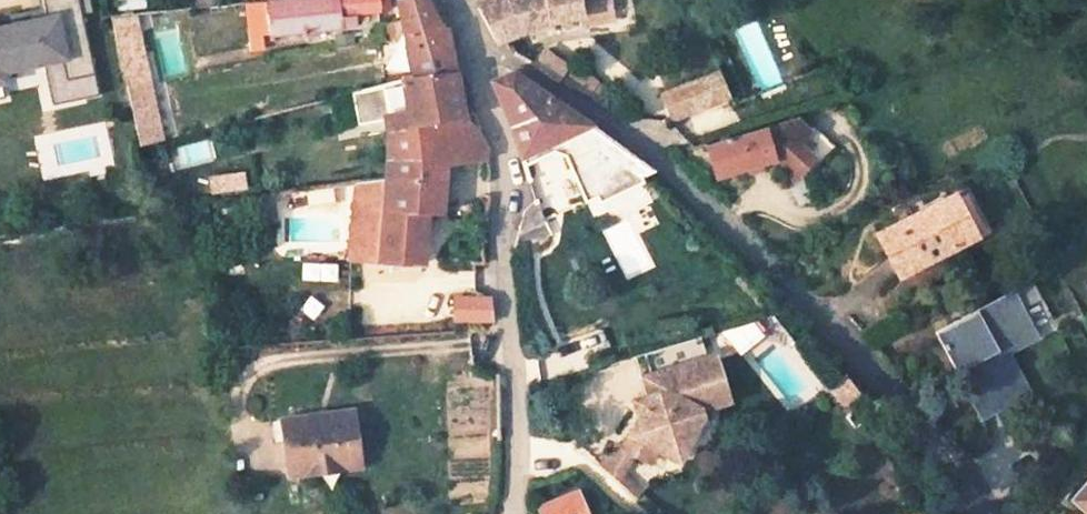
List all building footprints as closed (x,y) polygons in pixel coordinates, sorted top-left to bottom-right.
[(39,60),(44,84),(65,80),(69,100),(96,95),(79,15),(77,3),(88,1),(88,0),(40,0),(42,13),(44,21),(29,24),(0,30),(0,68),(39,60)] [(255,0),(243,0),(244,11),(256,10),(255,0)] [(385,8),(384,0),(255,0),(256,10),(244,11),(247,45),(259,44),(258,31),(300,27),(301,35),(313,34),(313,26),(350,23),(349,11),(374,9),(385,8)] [(411,79),(452,70),(442,23),(436,23),(423,0),(395,0),(399,20),(402,35),(411,79)] [(475,6),(489,37),(541,21),(576,18),(573,0),(488,0),(475,6)] [(576,18),(604,10),(602,0),(573,0),(576,18)] [(90,12),(88,1),(77,3),(79,15),(90,12)] [(27,16),(29,24),(44,21),(42,13),(27,16)] [(142,16),(118,18),(119,33),(144,31),(142,16)] [(402,35),(399,20),(383,23),(384,30),(383,31),(384,38),(402,35)] [(122,60),(132,56),(129,43),(128,39),(116,41),(118,46),(122,60)] [(537,48),(526,62),(553,79),(562,66),(537,48)] [(674,124),(735,100),(722,68),(661,92),(674,124)] [(388,139),(462,122),(452,70),(411,79),(401,81),(363,90),(367,120),(385,118),(388,139)] [(515,156),(566,130),(599,197),(638,179),(636,173),(646,168),(506,73),(488,82),(504,119),(515,156)] [(142,79),(126,83),(133,113),(154,107),(147,78),(142,79)] [(65,80),(44,84),(49,105),(69,100),(65,80)] [(154,107),(133,113),(141,145),(162,140),(154,107)] [(462,122),(474,133),(476,133),(472,119),(462,122)] [(794,119),(761,129),(705,146),(714,175),(770,157),(796,181),(815,160),(799,145),(810,133),(794,119)] [(435,218),(439,157),(474,151),(476,177),(483,177),(480,150),(474,133),(462,122),(388,139),(388,182),(385,183),(378,259),(377,263),(481,265),(479,254),(479,233),(482,219),(435,218)] [(378,259),(385,183),(382,183),(351,186),(345,257),(378,259)] [(965,185),(878,231),(898,271),(986,226),(965,185)] [(519,213),(514,231),(511,243),(543,231),(539,222),(527,200),(519,213)] [(933,330),(977,416),(1017,395),(992,347),(1025,329),(1006,292),(933,330)] [(451,318),(488,318),(486,297),(451,296),(451,318)] [(707,352),(686,359),(700,405),(721,398),(707,352)] [(615,444),(613,449),(626,456),(640,463),(647,450),(669,462),(694,413),(691,407),(700,405),(686,359),(635,374),(641,394),(634,396),(636,404),(615,444)] [(837,376),(823,387),(838,405),(852,394),(837,376)] [(278,438),(273,438),(275,465),(347,460),(344,418),(318,420),(318,424),(311,424),(310,414),(277,416),(278,438)] [(277,416),(260,417),(261,439),(273,438),(278,438),(277,416)] [(630,496),(634,491),(615,474),(626,456),(613,449),(615,444),(609,441),(596,465),(612,479),(630,496)] [(275,465),(272,465),(273,476),(276,476),(347,471),(347,460),(275,465)] [(1070,494),(1086,508),(1086,474),(1070,494)] [(537,507),(540,513),(584,513),(574,492),(537,507)]
